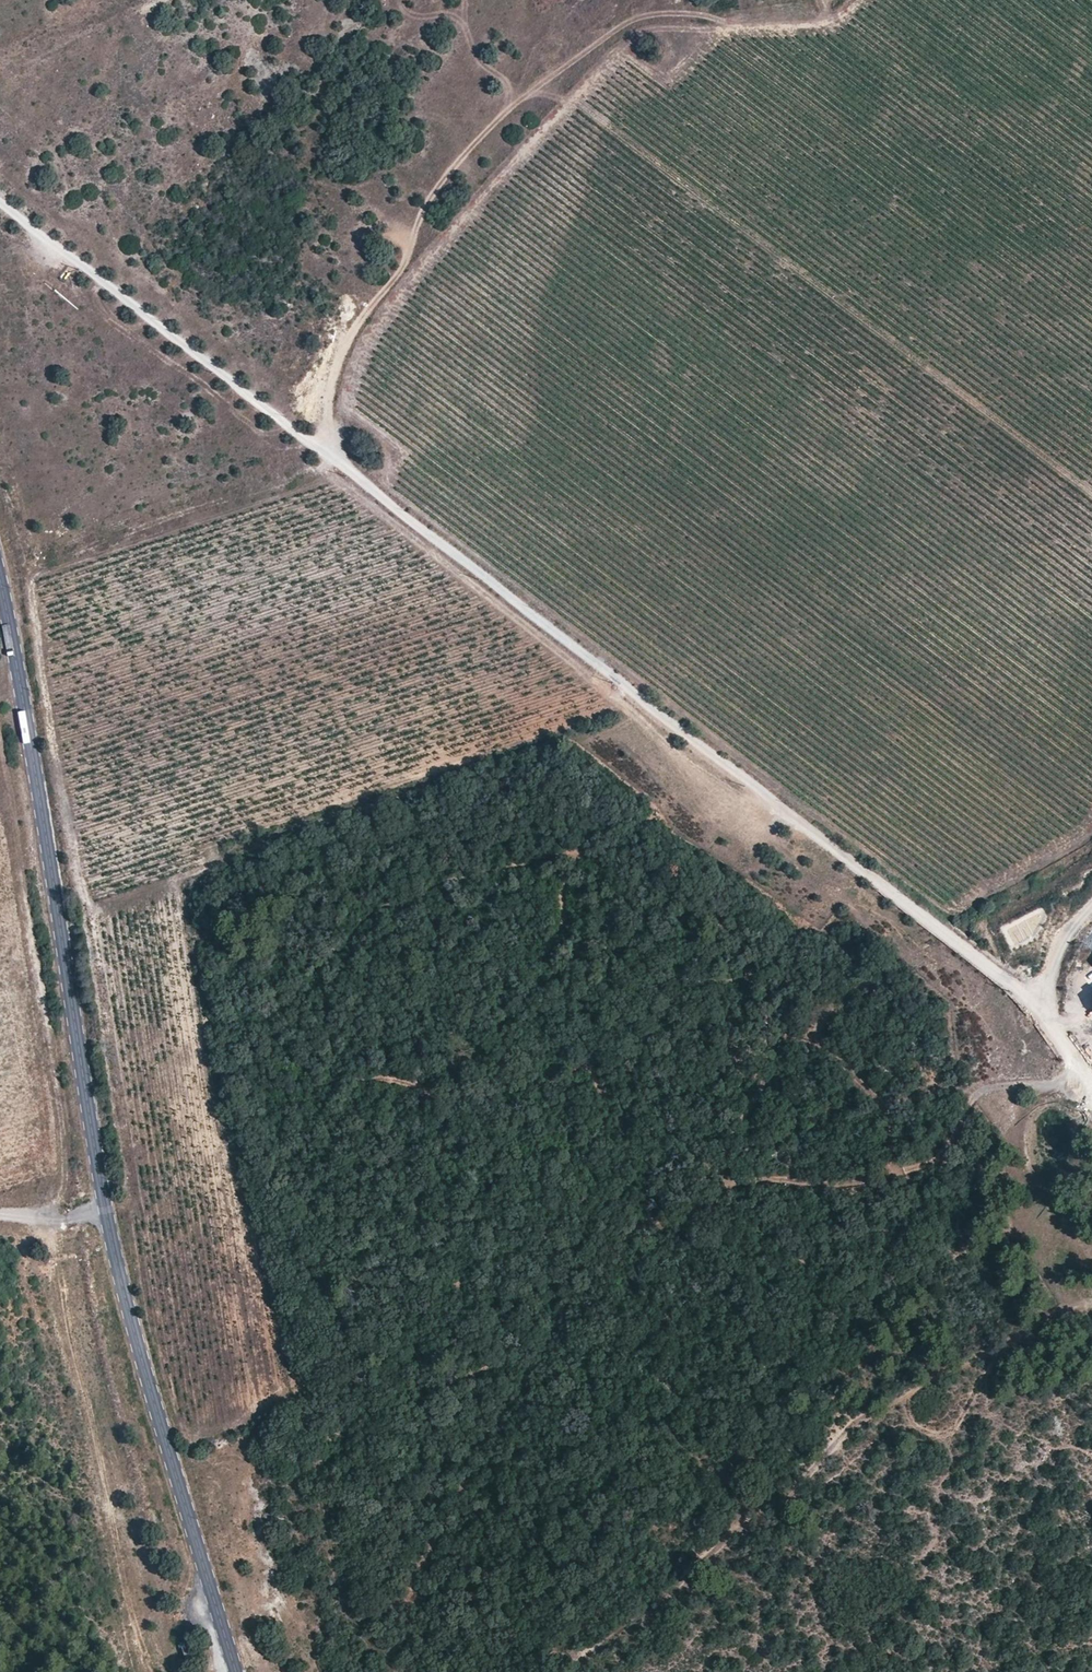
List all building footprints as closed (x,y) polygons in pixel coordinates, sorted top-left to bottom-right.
[(190,1654),(188,1641),(181,1643),(183,1655),(190,1654)]
